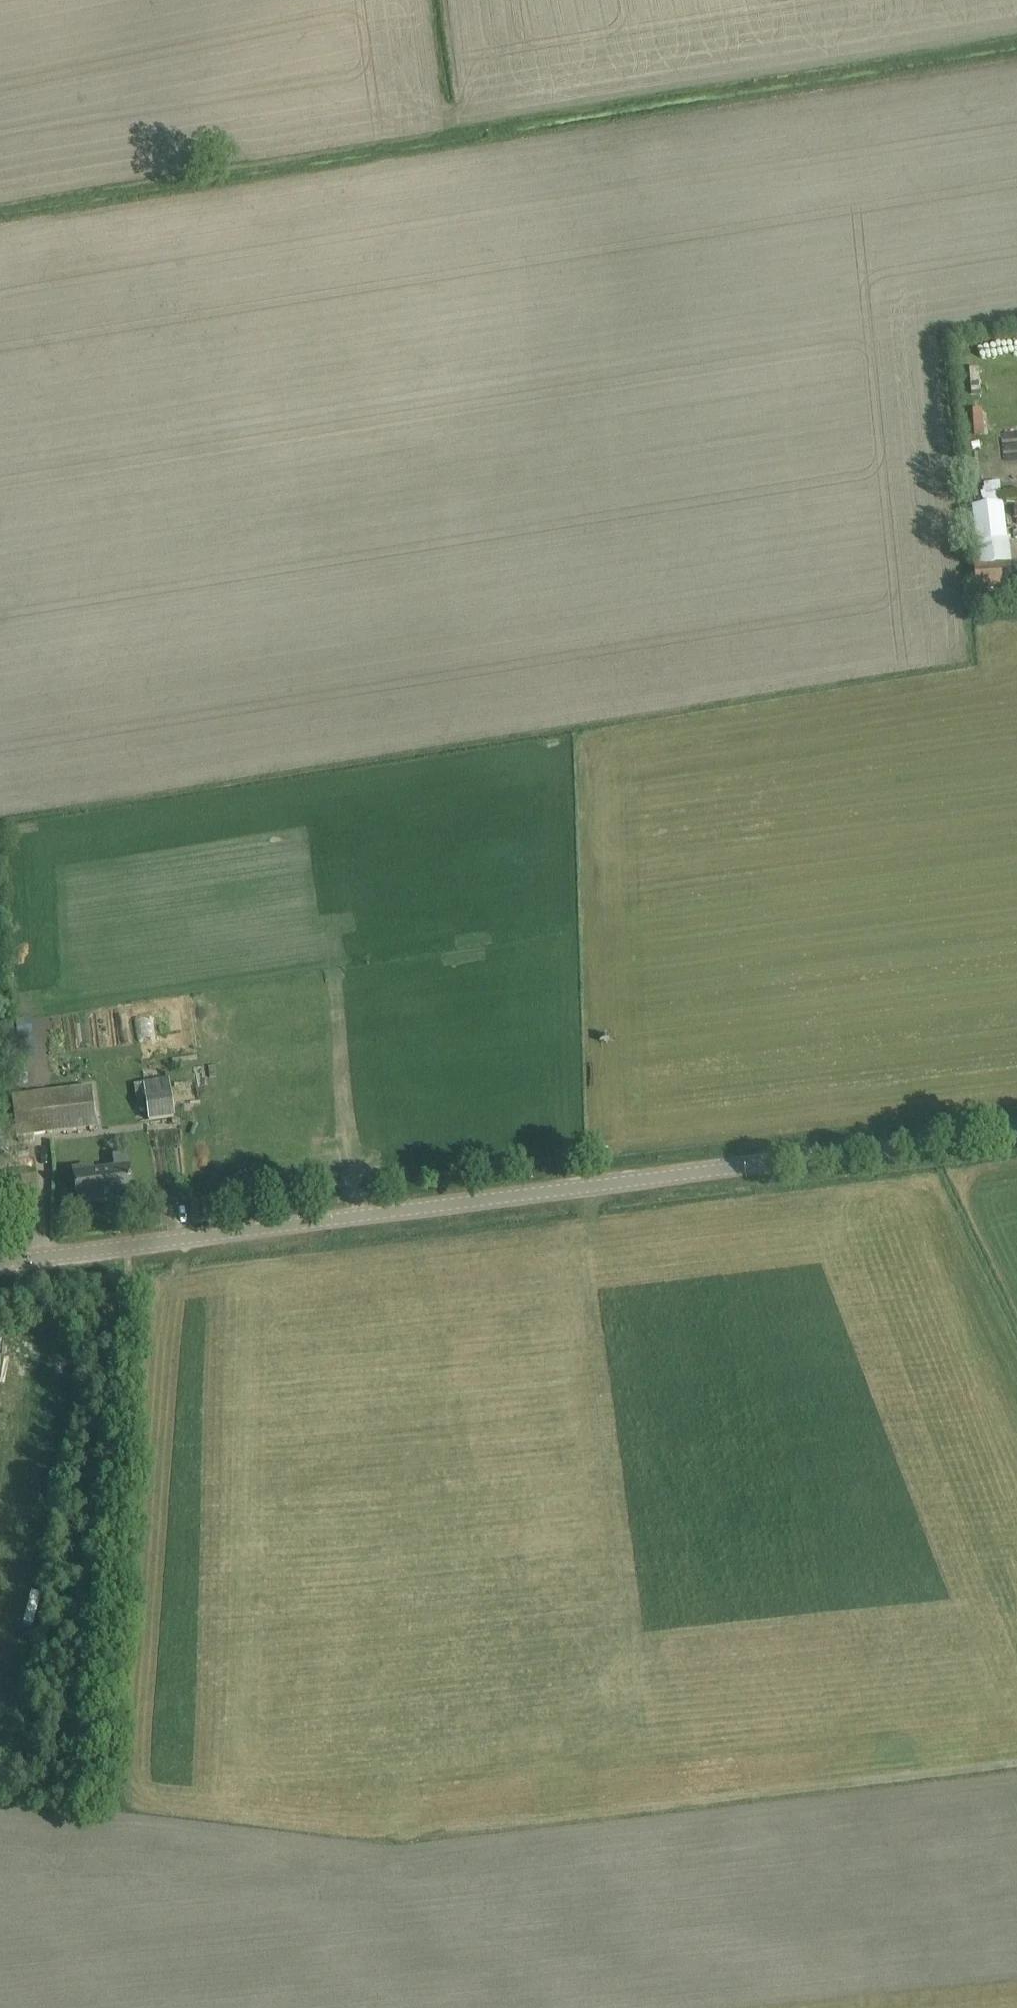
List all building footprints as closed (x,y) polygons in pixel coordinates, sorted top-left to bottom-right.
[(1001,504),(974,507),(979,544),(1005,540),(1001,504)] [(975,566),(977,588),(1016,585),(1016,563),(975,566)] [(165,1065),(142,1068),(144,1076),(154,1075),(155,1080),(146,1082),(151,1118),(174,1115),(169,1078),(167,1078),(165,1065)] [(42,1134),(95,1127),(90,1087),(24,1095),(23,1088),(11,1089),(17,1134),(42,1131),(42,1134)] [(73,1168),(75,1183),(77,1203),(131,1196),(128,1166),(126,1153),(112,1155),(113,1168),(94,1170),(93,1166),(73,1168)]
